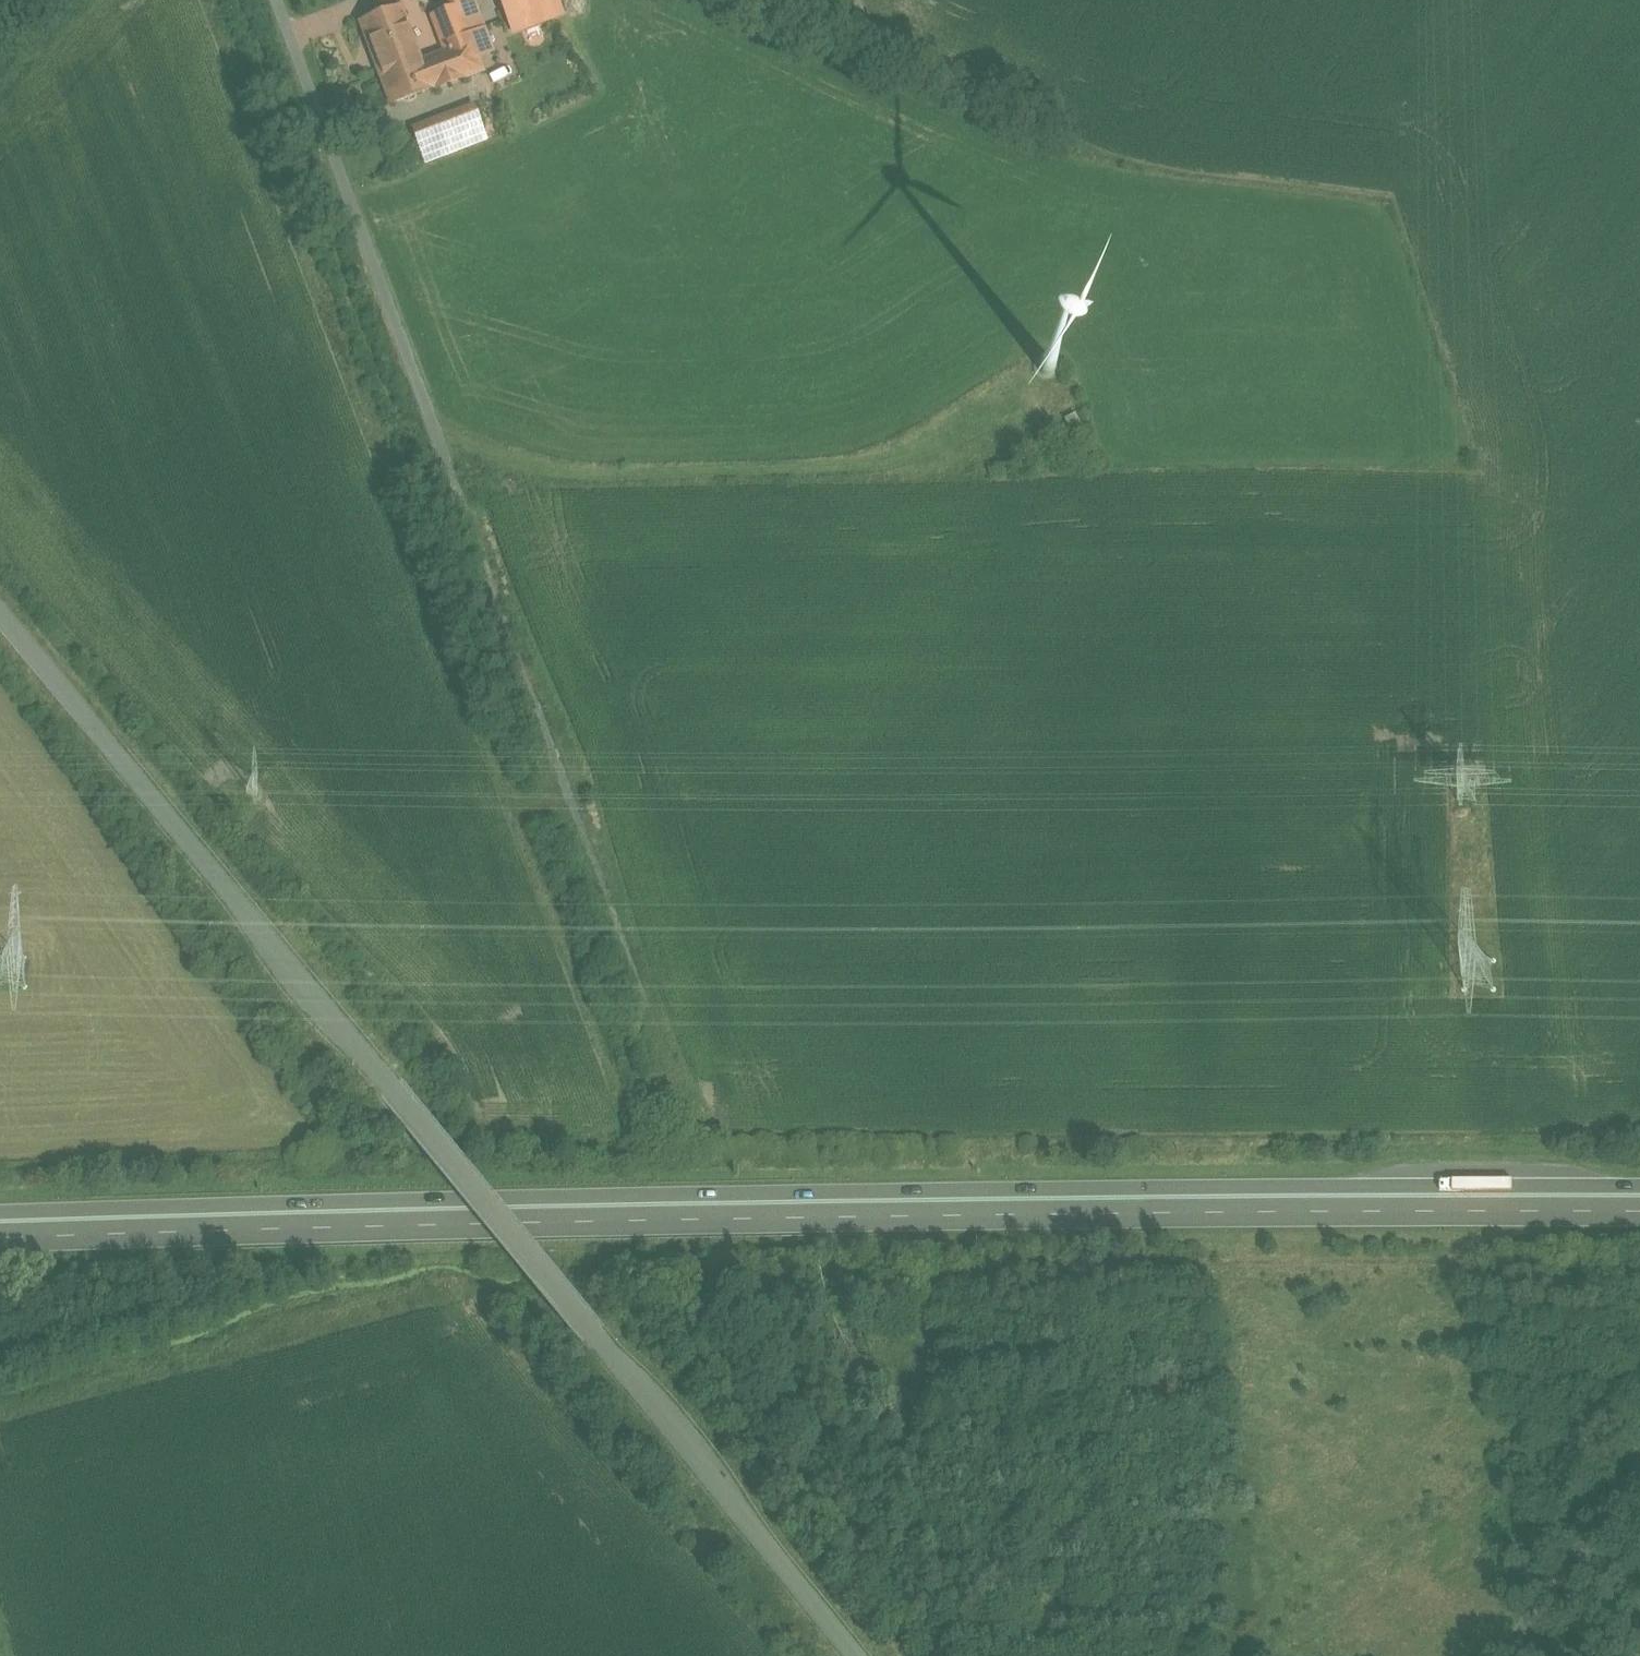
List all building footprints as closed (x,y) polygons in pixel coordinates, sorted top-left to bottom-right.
[(457,6),(433,15),(447,53),(423,62),(433,89),(434,89),(434,88),(481,71),(482,71),(483,71),(482,69),(469,35),(486,29),(475,0),(455,0),(457,6)] [(510,36),(565,18),(559,0),(498,0),(510,36)] [(402,7),(362,22),(392,104),(433,89),(423,62),(402,7)] [(479,111),(437,128),(446,154),(489,138),(479,111)]
